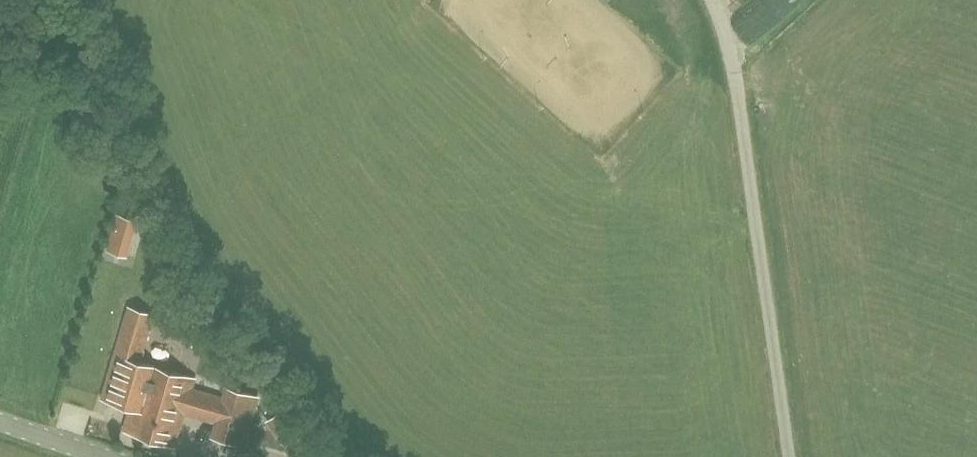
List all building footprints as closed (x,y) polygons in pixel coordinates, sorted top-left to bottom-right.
[(135,220),(118,215),(107,251),(124,257),(135,220)] [(124,319),(101,400),(129,409),(124,430),(175,447),(184,415),(191,388),(194,378),(139,362),(149,326),(124,319)] [(191,388),(184,415),(214,423),(211,437),(243,446),(255,403),(257,396),(224,386),(222,393),(221,397),(191,388)] [(265,422),(285,448),(302,435),(283,409),(265,422)]
